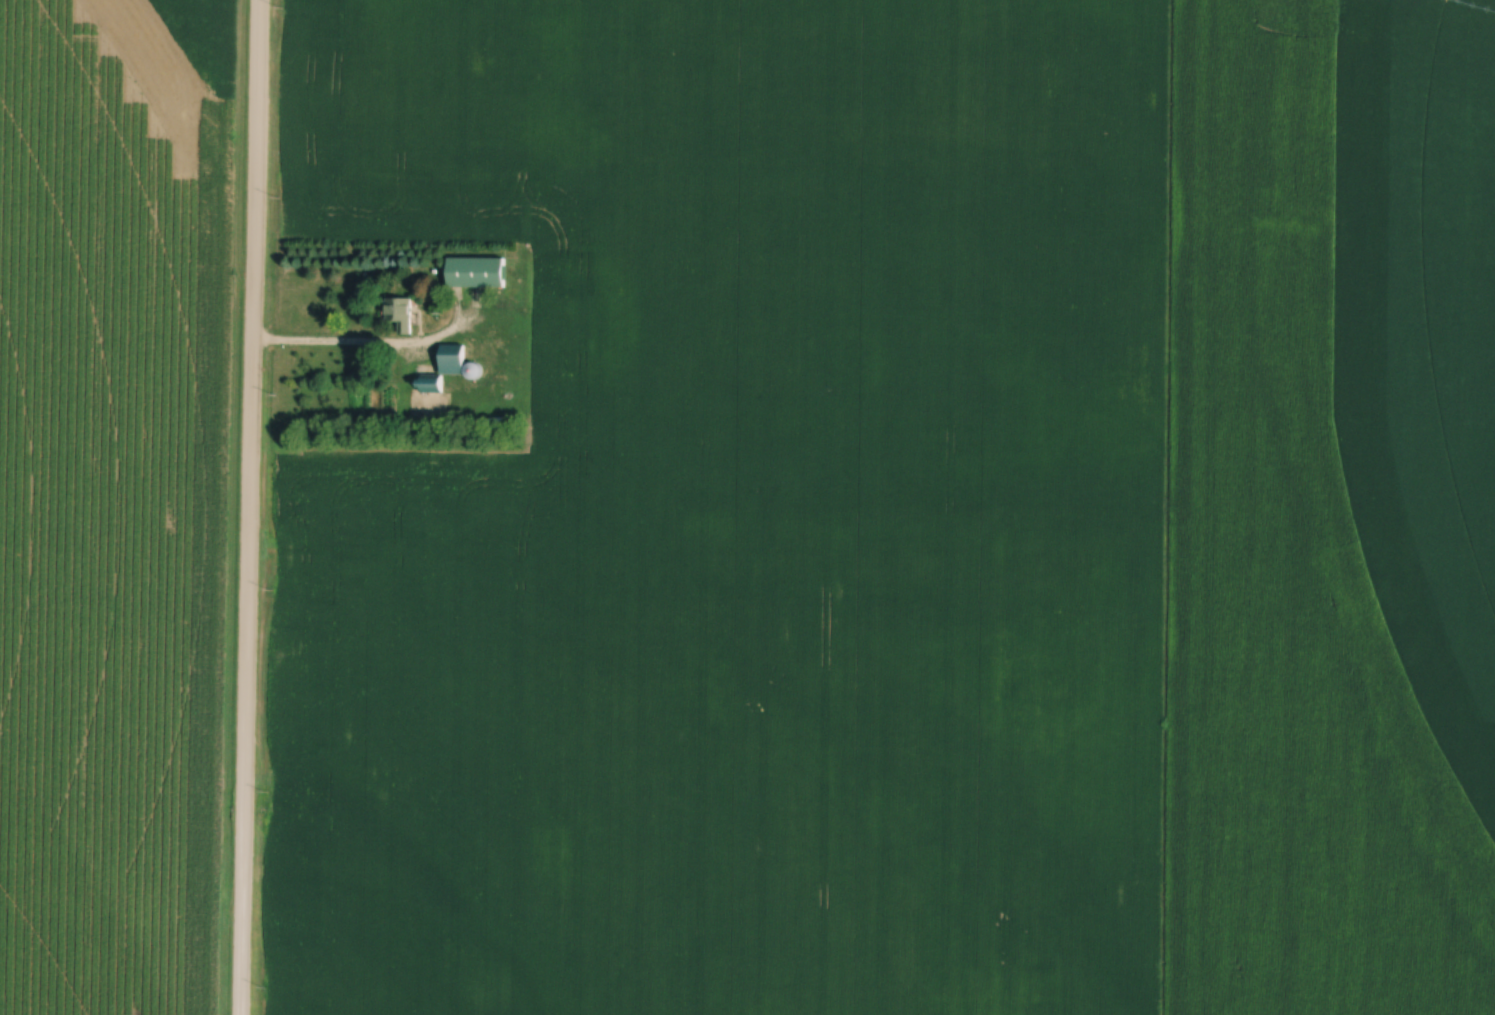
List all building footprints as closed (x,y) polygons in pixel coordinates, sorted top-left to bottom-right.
[(452,257),(506,259),(505,289),(451,287),(452,257)] [(413,324),(413,301),(388,301),(388,324),(413,324)] [(443,375),(465,375),(465,346),(443,346),(443,375)] [(443,380),(421,380),(421,394),(443,394),(443,380)]
